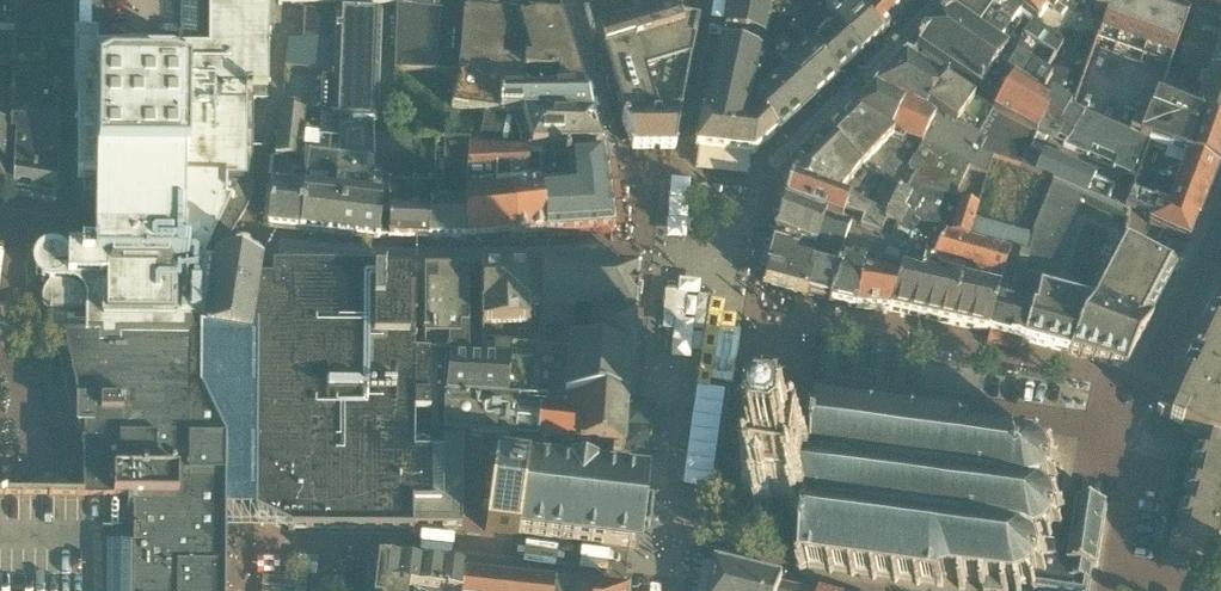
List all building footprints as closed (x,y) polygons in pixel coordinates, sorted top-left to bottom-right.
[(12,34),(12,0),(0,0),(0,34),(12,34)] [(12,34),(13,63),(14,112),(14,138),(17,139),(14,193),(56,199),(57,192),(57,47),(85,47),(85,45),(96,45),(96,40),(75,40),(75,0),(12,0),(12,34)] [(75,40),(96,40),(96,45),(85,45),(85,47),(85,127),(79,127),(79,180),(97,180),(97,201),(97,252),(92,252),(67,252),(67,257),(66,257),(64,256),(62,255),(59,251),(57,250),(54,249),(51,249),(48,249),(45,250),(44,251),(42,251),(40,253),(38,256),(37,258),(36,259),(35,262),(35,266),(35,269),(36,273),(36,274),(37,276),(39,279),(41,280),(42,282),(43,282),(45,283),(48,284),(50,284),(57,313),(93,313),(97,314),(135,315),(138,315),(179,311),(180,271),(180,242),(181,203),(181,171),(181,134),(181,55),(181,45),(179,43),(179,0),(75,0),(75,40)] [(225,497),(255,497),(255,486),(256,449),(257,325),(252,325),(250,338),(205,332),(206,326),(205,326),(206,320),(207,321),(209,311),(207,311),(208,305),(210,306),(212,297),(210,296),(204,295),(201,291),(201,263),(203,263),(215,238),(221,238),(225,234),(226,228),(222,222),(226,214),(221,210),(218,206),(215,202),(212,198),(208,187),(206,180),(205,168),(205,134),(206,99),(206,45),(207,0),(179,0),(179,43),(181,45),(181,55),(181,134),(181,171),(181,203),(180,242),(180,271),(179,311),(138,315),(135,315),(97,314),(93,313),(57,313),(62,337),(165,338),(172,338),(192,374),(226,443),(225,497)] [(206,45),(206,99),(205,134),(205,168),(206,180),(208,187),(212,198),(215,202),(218,206),(221,210),(226,214),(238,221),(244,212),(247,204),(248,200),(249,195),(249,190),(250,185),(249,181),(250,134),(250,100),(267,100),(267,46),(267,3),(263,3),(263,0),(207,0),(206,45)] [(396,5),(467,13),(466,9),(500,13),(562,22),(555,0),(396,0),(396,5)] [(597,30),(681,6),(689,4),(688,0),(603,0),(594,3),(588,4),(588,6),(589,5),(597,30)] [(773,0),(729,0),(724,24),(766,34),(773,0)] [(806,4),(824,12),(830,0),(798,0),(806,4)] [(881,36),(842,0),(830,0),(824,12),(823,13),(824,13),(820,20),(859,58),(881,36)] [(881,36),(907,9),(898,0),(842,0),(881,36)] [(907,9),(916,0),(898,0),(907,9)] [(951,14),(1009,48),(1019,55),(1035,65),(1024,83),(1042,94),(1050,77),(1045,74),(1062,43),(1000,0),(963,0),(951,14)] [(1037,22),(1047,7),(1052,11),(1059,0),(1005,0),(1037,22)] [(1075,8),(1079,2),(1075,0),(1063,0),(1075,8)] [(1079,2),(1093,8),(1097,0),(1075,0),(1079,2)] [(1190,10),(1161,0),(1097,0),(1093,8),(1092,12),(1104,15),(1096,38),(1171,64),(1182,33),(1190,10)] [(834,80),(859,58),(820,20),(824,13),(823,13),(824,12),(806,4),(790,30),(834,80)] [(557,76),(561,89),(561,90),(582,87),(562,22),(500,13),(466,9),(467,13),(396,5),(394,69),(444,71),(444,73),(460,76),(461,74),(485,79),(523,80),(524,73),(557,76)] [(604,53),(616,94),(661,94),(667,62),(661,49),(692,55),(694,43),(695,43),(699,24),(685,21),(681,6),(597,30),(596,31),(603,53),(604,53)] [(302,23),(335,25),(336,9),(335,9),(303,8),(302,23)] [(332,116),(332,111),(344,111),(377,113),(381,11),(336,9),(335,25),(334,37),(333,72),(333,79),(322,79),(321,113),(321,116),(332,116)] [(1195,12),(1188,33),(1218,43),(1218,42),(1220,43),(1220,21),(1195,12)] [(1035,65),(1019,55),(1009,48),(951,14),(936,28),(1023,84),(1024,83),(1035,65)] [(302,23),(302,38),(334,37),(335,25),(302,23)] [(997,109),(1036,134),(1044,138),(1055,121),(1073,133),(1065,146),(1087,156),(1092,146),(1118,158),(1114,167),(1136,176),(1150,142),(1133,135),(1085,116),(1072,108),(1052,96),(1050,100),(1042,94),(1024,83),(1023,84),(936,28),(915,48),(980,90),(991,98),(997,109)] [(790,30),(775,59),(812,100),(815,98),(813,97),(831,80),(833,82),(834,80),(790,30)] [(12,34),(0,34),(0,63),(12,63),(13,63),(12,34)] [(333,72),(334,37),(302,38),(288,40),(285,67),(333,72)] [(1183,51),(1220,65),(1220,43),(1218,42),(1218,43),(1216,50),(1186,40),(1183,51)] [(776,131),(751,107),(757,101),(750,100),(760,55),(719,44),(719,46),(720,46),(704,116),(703,115),(695,148),(753,155),(777,133),(776,131)] [(661,94),(616,94),(622,114),(621,114),(622,116),(623,119),(622,119),(632,149),(675,149),(681,117),(680,117),(680,113),(681,113),(682,112),(681,111),(692,55),(661,49),(667,62),(661,94)] [(1183,51),(1179,62),(1208,72),(1203,88),(1220,94),(1220,65),(1183,51)] [(933,114),(982,142),(978,154),(991,158),(1020,166),(1036,134),(997,109),(993,115),(973,101),(906,57),(874,89),(933,114)] [(791,120),(812,100),(775,59),(768,72),(763,86),(759,91),(763,95),(757,101),(751,107),(776,131),(790,118),(791,120)] [(1054,69),(1050,77),(1042,94),(1050,100),(1052,96),(1072,108),(1083,77),(1054,69)] [(582,87),(561,90),(561,89),(536,93),(533,86),(523,81),(523,80),(485,79),(461,74),(460,76),(444,73),(443,82),(450,82),(444,101),(453,103),(452,108),(484,113),(512,115),(592,118),(582,87)] [(1160,86),(1156,98),(1194,113),(1198,103),(1191,100),(1191,99),(1160,86)] [(1203,88),(1198,103),(1194,113),(1220,123),(1220,94),(1203,88)] [(874,89),(848,115),(871,129),(901,144),(903,139),(968,167),(968,166),(986,175),(991,158),(978,154),(982,142),(933,114),(874,89)] [(1194,113),(1156,98),(1148,117),(1141,114),(1133,135),(1150,142),(1185,155),(1217,167),(1220,157),(1220,123),(1194,113)] [(377,113),(344,111),(332,111),(332,116),(321,116),(321,113),(280,108),(275,156),(268,226),(379,238),(381,186),(381,176),(374,177),(373,138),(373,123),(377,123),(377,113)] [(14,112),(10,112),(0,112),(0,192),(14,195),(14,193),(17,139),(14,138),(14,112)] [(478,148),(495,149),(527,150),(527,148),(545,149),(601,148),(592,118),(512,115),(484,113),(478,148)] [(916,186),(953,199),(968,167),(903,139),(901,144),(871,129),(848,115),(825,136),(826,137),(815,147),(913,199),(916,186)] [(425,240),(428,240),(440,143),(442,143),(444,125),(415,122),(413,140),(410,140),(405,235),(410,235),(425,235),(425,240)] [(389,139),(373,138),(374,177),(381,176),(381,186),(379,238),(388,238),(388,239),(405,240),(405,235),(410,140),(389,139)] [(428,240),(464,241),(470,147),(470,146),(442,143),(440,143),(428,240)] [(478,148),(470,147),(464,241),(514,238),(511,190),(506,190),(504,182),(499,182),(498,177),(493,176),(494,165),(495,149),(478,148)] [(944,232),(967,238),(973,218),(977,206),(953,199),(916,186),(913,199),(815,147),(793,169),(792,173),(897,224),(937,245),(944,232)] [(541,187),(542,187),(547,236),(614,231),(608,182),(604,161),(603,155),(601,148),(545,149),(527,148),(527,150),(495,149),(494,165),(526,166),(526,180),(541,182),(541,187)] [(1217,167),(1185,155),(1181,166),(1165,160),(1160,175),(1207,193),(1217,167)] [(1081,195),(1105,205),(1112,188),(1093,180),(1093,179),(1042,157),(1034,175),(1054,183),(1081,195)] [(514,238),(547,236),(542,187),(541,187),(541,182),(526,180),(526,166),(494,165),(493,176),(498,177),(499,182),(504,182),(506,190),(511,190),(514,238)] [(814,250),(832,257),(862,267),(874,272),(897,224),(792,173),(790,181),(774,234),(775,234),(814,250)] [(1207,193),(1160,175),(1154,190),(1171,196),(1167,208),(1197,219),(1207,193)] [(1054,183),(1036,224),(1032,233),(1030,233),(1010,281),(1038,289),(1044,265),(1060,269),(1067,238),(1077,217),(1073,215),(1081,195),(1054,183)] [(1167,209),(1136,196),(1130,194),(1130,196),(1129,196),(1124,208),(1150,219),(1148,224),(1189,242),(1198,219),(1197,219),(1167,208),(1167,209)] [(1010,281),(1030,233),(973,218),(967,238),(944,232),(937,245),(897,224),(874,272),(862,267),(857,282),(856,308),(889,310),(889,311),(987,332),(988,331),(1001,279),(1010,281)] [(805,297),(806,296),(809,282),(806,281),(810,265),(814,250),(775,234),(772,247),(771,247),(764,273),(764,274),(763,280),(772,282),(772,283),(769,284),(771,288),(805,297)] [(1087,305),(1038,290),(1023,340),(1060,351),(1061,348),(1067,350),(1066,353),(1125,370),(1152,318),(1150,317),(1176,270),(1177,270),(1179,266),(1178,265),(1176,268),(1121,239),(1087,305)] [(215,265),(203,263),(201,263),(201,291),(204,295),(210,296),(212,297),(210,306),(208,305),(207,311),(209,311),(207,321),(206,320),(205,326),(206,326),(205,332),(250,338),(252,325),(258,279),(261,261),(216,255),(215,265)] [(862,267),(832,257),(828,270),(810,265),(806,281),(809,282),(806,296),(856,308),(857,282),(862,267)] [(482,326),(535,327),(535,310),(635,315),(637,300),(625,299),(626,290),(637,291),(639,272),(541,269),(541,274),(527,274),(527,269),(481,270),(482,310),(482,326)] [(291,533),(308,532),(412,533),(412,525),(461,525),(462,435),(454,435),(446,435),(446,398),(447,381),(450,358),(423,358),(414,358),(415,342),(403,342),(403,308),(415,308),(415,289),(409,289),(409,277),(376,277),(376,270),(274,270),(274,279),(258,279),(252,325),(257,325),(256,449),(255,486),(255,497),(255,513),(291,533)] [(423,358),(450,358),(450,357),(467,358),(467,357),(468,357),(467,271),(464,271),(427,271),(424,271),(423,358)] [(1023,340),(1038,290),(1037,290),(1038,289),(1010,281),(1001,279),(988,331),(1023,340)] [(1174,388),(1173,387),(1171,390),(1172,391),(1159,419),(1160,420),(1162,417),(1201,436),(1220,441),(1220,290),(1174,388)] [(403,342),(415,342),(415,308),(403,308),(403,342)] [(446,398),(627,400),(635,315),(535,310),(535,327),(482,326),(482,358),(481,358),(481,359),(469,358),(468,357),(467,357),(467,358),(450,357),(450,358),(447,381),(446,398)] [(226,443),(192,374),(172,338),(165,338),(62,337),(70,372),(78,405),(78,429),(83,429),(83,430),(83,499),(83,501),(134,502),(134,533),(133,567),(133,590),(224,590),(225,575),(225,497),(226,443)] [(623,451),(627,400),(446,398),(446,435),(454,435),(462,435),(488,437),(623,451)] [(1107,506),(1079,501),(1079,502),(1064,500),(1062,497),(1066,485),(1052,479),(1053,470),(1063,469),(1062,465),(1053,466),(1049,457),(1057,451),(1054,448),(1046,453),(1039,448),(1043,439),(1038,438),(1035,446),(1028,445),(1029,436),(1024,435),(1023,444),(1006,442),(1007,433),(1002,433),(1001,442),(984,439),(985,430),(981,430),(979,439),(972,438),(972,432),(969,429),(963,428),(963,427),(959,427),(958,428),(942,426),(939,422),(936,425),(920,423),(917,419),(914,422),(898,420),(896,416),(892,419),(877,417),(874,414),(870,416),(854,414),(852,411),(848,413),(826,411),(822,404),(818,407),(822,413),(818,439),(814,442),(817,446),(815,463),(814,463),(813,464),(809,464),(810,454),(802,453),(800,463),(771,459),(772,449),(764,448),(763,458),(762,458),(761,459),(752,458),(751,466),(760,467),(757,496),(747,495),(746,503),(756,504),(756,506),(757,506),(756,515),(764,517),(764,514),(775,515),(776,509),(794,512),(793,521),(802,522),(803,515),(808,515),(808,517),(809,517),(806,536),(803,539),(806,543),(803,563),(797,568),(800,572),(806,567),(828,570),(830,573),(834,571),(849,573),(852,576),(856,574),(871,576),(874,579),(877,577),(893,579),(895,582),(899,580),(915,582),(917,585),(921,583),(938,585),(938,586),(942,587),(943,578),(961,580),(960,589),(964,590),(965,581),(982,583),(981,590),(1008,590),(1009,587),(1016,588),(1017,590),(1022,590),(1021,587),(1029,584),(1034,590),(1036,590),(1044,590),(1089,590),(1091,582),(1093,568),(1098,569),(1107,506)] [(1201,436),(1173,549),(1213,559),(1220,528),(1220,441),(1201,436)] [(525,462),(496,458),(487,530),(628,547),(628,548),(638,549),(640,533),(644,492),(646,476),(595,470),(595,469),(570,466),(570,467),(525,461),(525,462)] [(133,567),(134,533),(134,502),(83,501),(83,499),(0,499),(0,590),(133,590),(133,567)] [(783,587),(784,579),(719,563),(713,586),(716,587),(716,590),(801,590),(783,587)] [(447,574),(442,573),(442,572),(441,572),(421,570),(421,569),(419,569),(419,570),(400,568),(399,567),(398,567),(398,568),(392,567),(392,566),(382,565),(377,565),(374,590),(462,590),(464,575),(448,573),(447,574)] [(554,585),(464,575),(462,590),(553,590),(554,585)]
